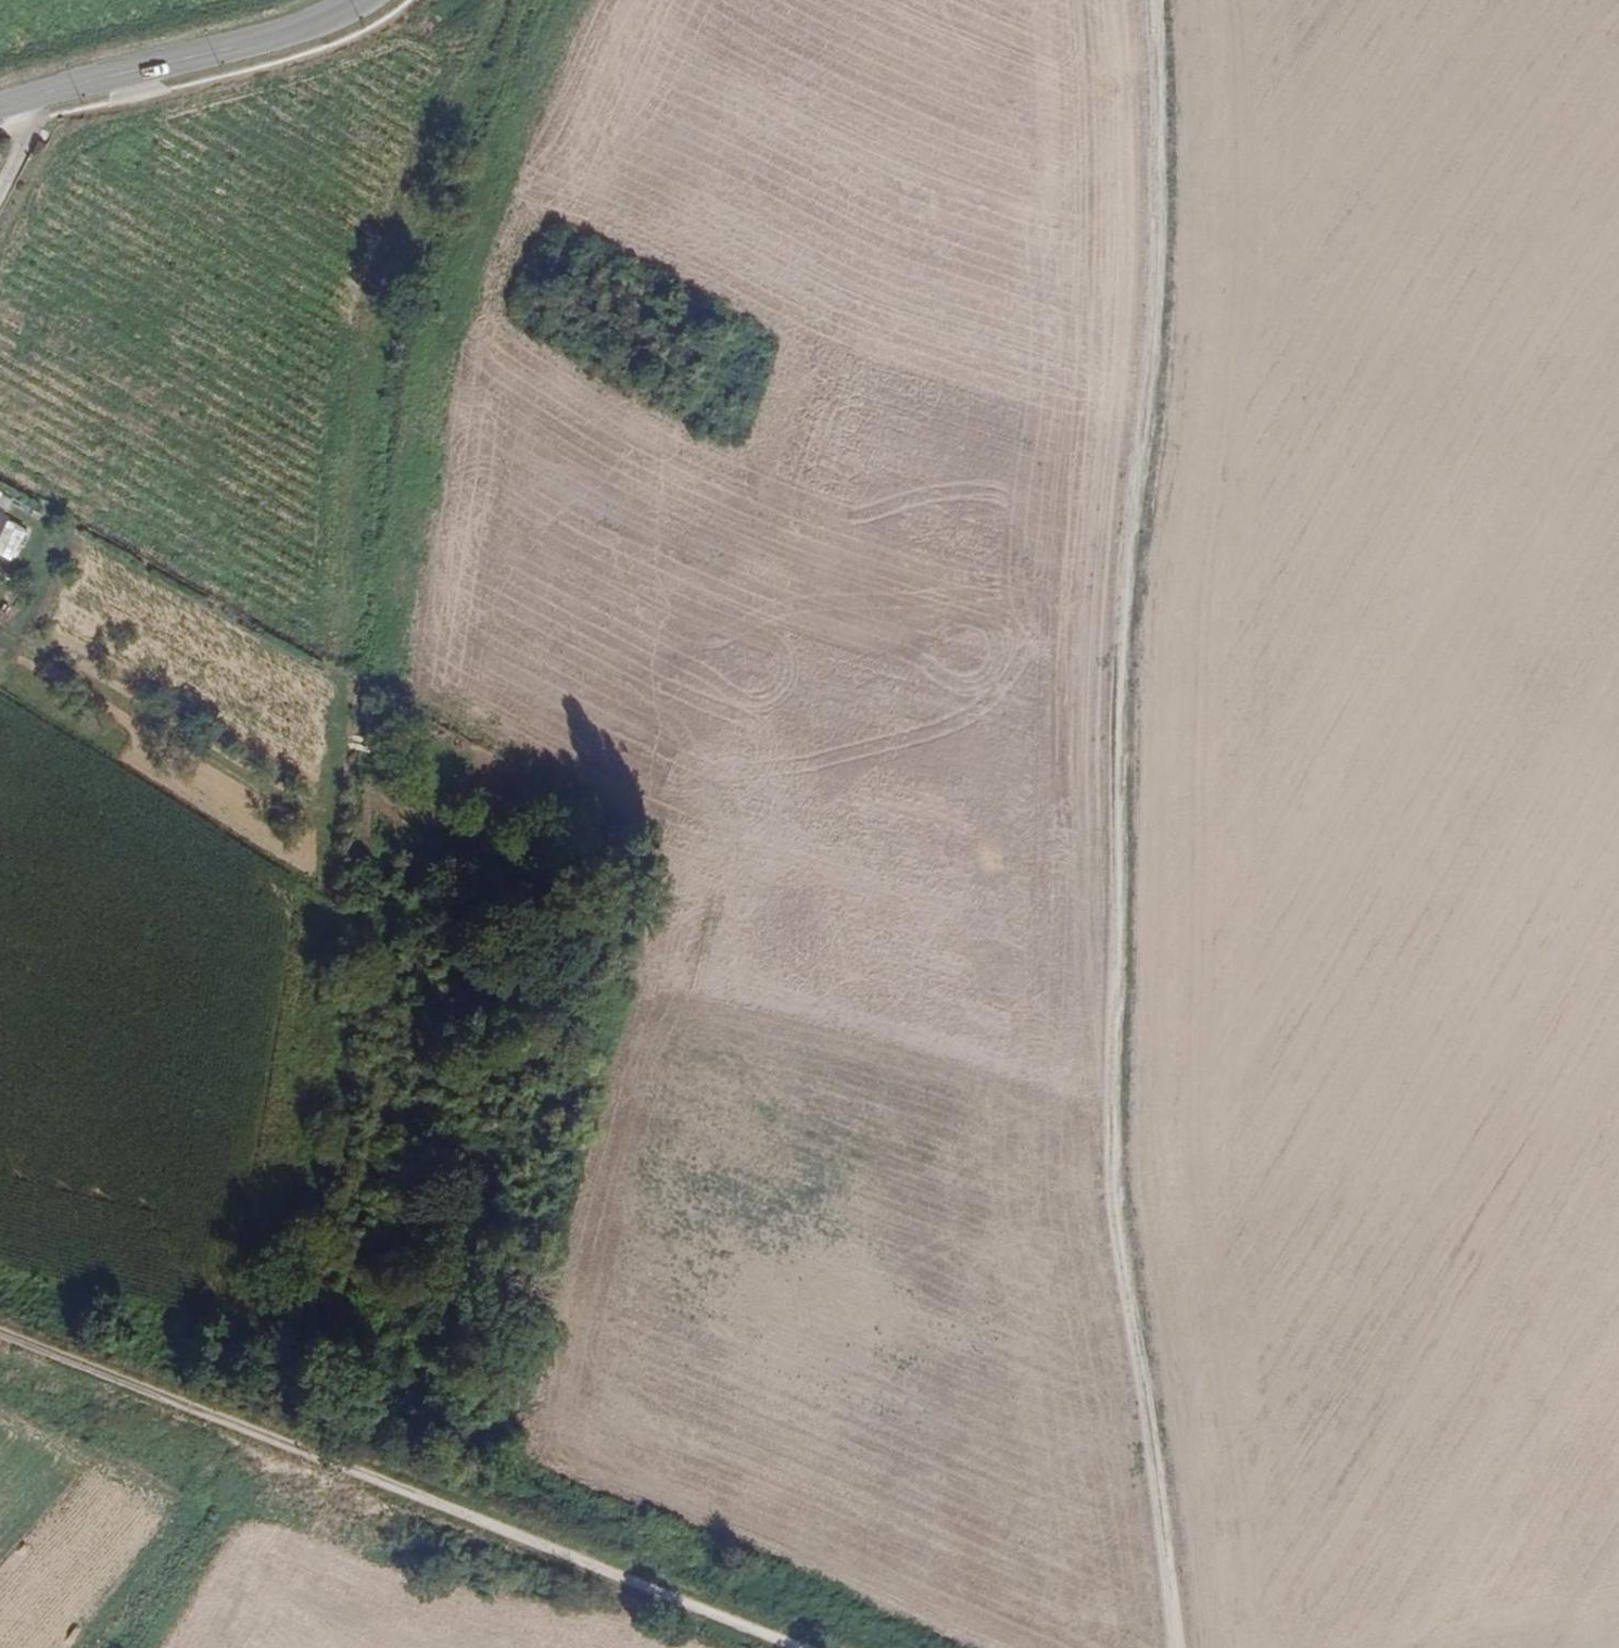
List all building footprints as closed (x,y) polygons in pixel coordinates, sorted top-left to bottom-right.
[(18,523),(0,513),(0,555),(18,523)]
